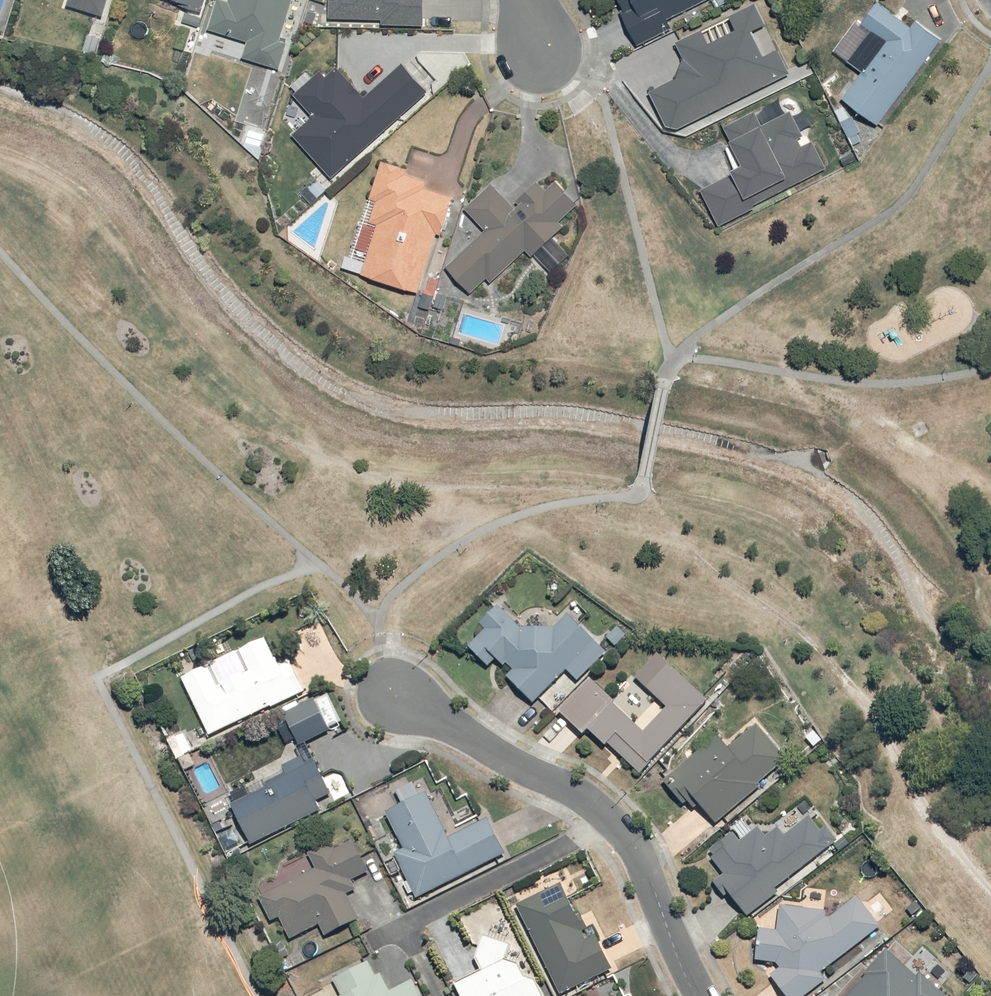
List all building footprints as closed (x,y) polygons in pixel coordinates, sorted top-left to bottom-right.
[(70,11),(108,22),(115,0),(73,0),(70,11)] [(204,14),(209,0),(171,0),(204,14)] [(303,0),(233,0),(233,3),(221,0),(220,0),(211,31),(249,41),(244,58),(283,69),(303,0)] [(333,21),(428,22),(428,0),(333,0),(333,21)] [(640,44),(670,28),(667,23),(710,0),(621,0),(628,12),(624,14),(640,44)] [(653,91),(671,131),(794,72),(783,50),(768,58),(758,36),(776,27),(764,0),(733,15),(741,32),(715,44),(708,30),(680,44),(689,62),(683,78),(653,91)] [(877,2),(863,23),(860,20),(836,52),(866,73),(847,102),(884,128),(945,39),(920,22),(915,29),(877,2)] [(422,52),(420,57),(439,79),(433,85),(440,93),(473,64),(463,52),(422,52)] [(294,88),(300,95),(298,97),(317,118),(293,139),(329,179),(431,92),(406,64),(366,100),(334,64),(317,79),(311,73),(294,88)] [(703,187),(721,224),(756,210),(755,207),(835,169),(798,91),(727,124),(747,167),(703,187)] [(385,163),(350,271),(425,298),(430,277),(436,279),(459,198),(429,188),(432,179),(385,163)] [(527,256),(532,261),(537,256),(553,273),(572,255),(557,238),(568,228),(565,224),(582,209),(559,182),(549,190),(544,184),(517,208),(497,186),(471,209),(489,230),(449,265),(479,298),(527,256)] [(611,651),(572,614),(559,627),(526,626),(503,605),(510,599),(503,593),(493,604),(498,608),(484,623),(488,627),(472,644),(493,663),(500,656),(509,664),(512,662),(517,667),(511,674),(538,699),(540,697),(555,710),(611,651)] [(186,674),(213,733),(312,688),(298,656),(283,663),(270,634),(239,648),(249,669),(238,674),(229,655),(186,674)] [(594,676),(568,705),(643,772),(710,697),(660,651),(637,677),(669,706),(650,726),(594,676)] [(289,714),(305,742),(334,725),(318,698),(289,714)] [(707,760),(670,791),(692,816),(700,809),(719,831),(791,770),(762,736),(718,773),(707,760)] [(237,802),(253,839),(324,809),(321,800),(334,794),(319,759),(311,763),(307,755),(284,765),(288,773),(272,780),(275,786),(237,802)] [(397,850),(416,893),(508,852),(492,818),(451,837),(431,793),(390,811),(406,846),(397,850)] [(712,862),(726,880),(718,886),(727,899),(732,895),(747,917),(757,925),(783,904),(778,897),(838,850),(814,820),(788,840),(784,834),(771,844),(763,835),(745,850),(738,841),(712,862)] [(363,924),(350,883),(373,875),(361,838),(332,848),(338,866),(265,890),(274,919),(285,916),(290,932),(321,922),(326,937),(363,924)] [(522,903),(561,989),(615,964),(600,933),(595,935),(569,881),(522,903)] [(760,957),(783,961),(784,965),(775,971),(790,995),(803,995),(831,980),(827,971),(884,925),(861,897),(837,917),(830,916),(831,911),(785,905),(782,930),(763,928),(760,957)] [(466,995),(549,995),(541,973),(529,976),(520,962),(509,957),(515,942),(488,932),(479,956),(483,966),(457,978),(466,995)] [(849,995),(954,995),(896,944),(849,995)] [(416,975),(393,989),(373,955),(334,978),(344,994),(340,995),(428,995),(416,975)]
